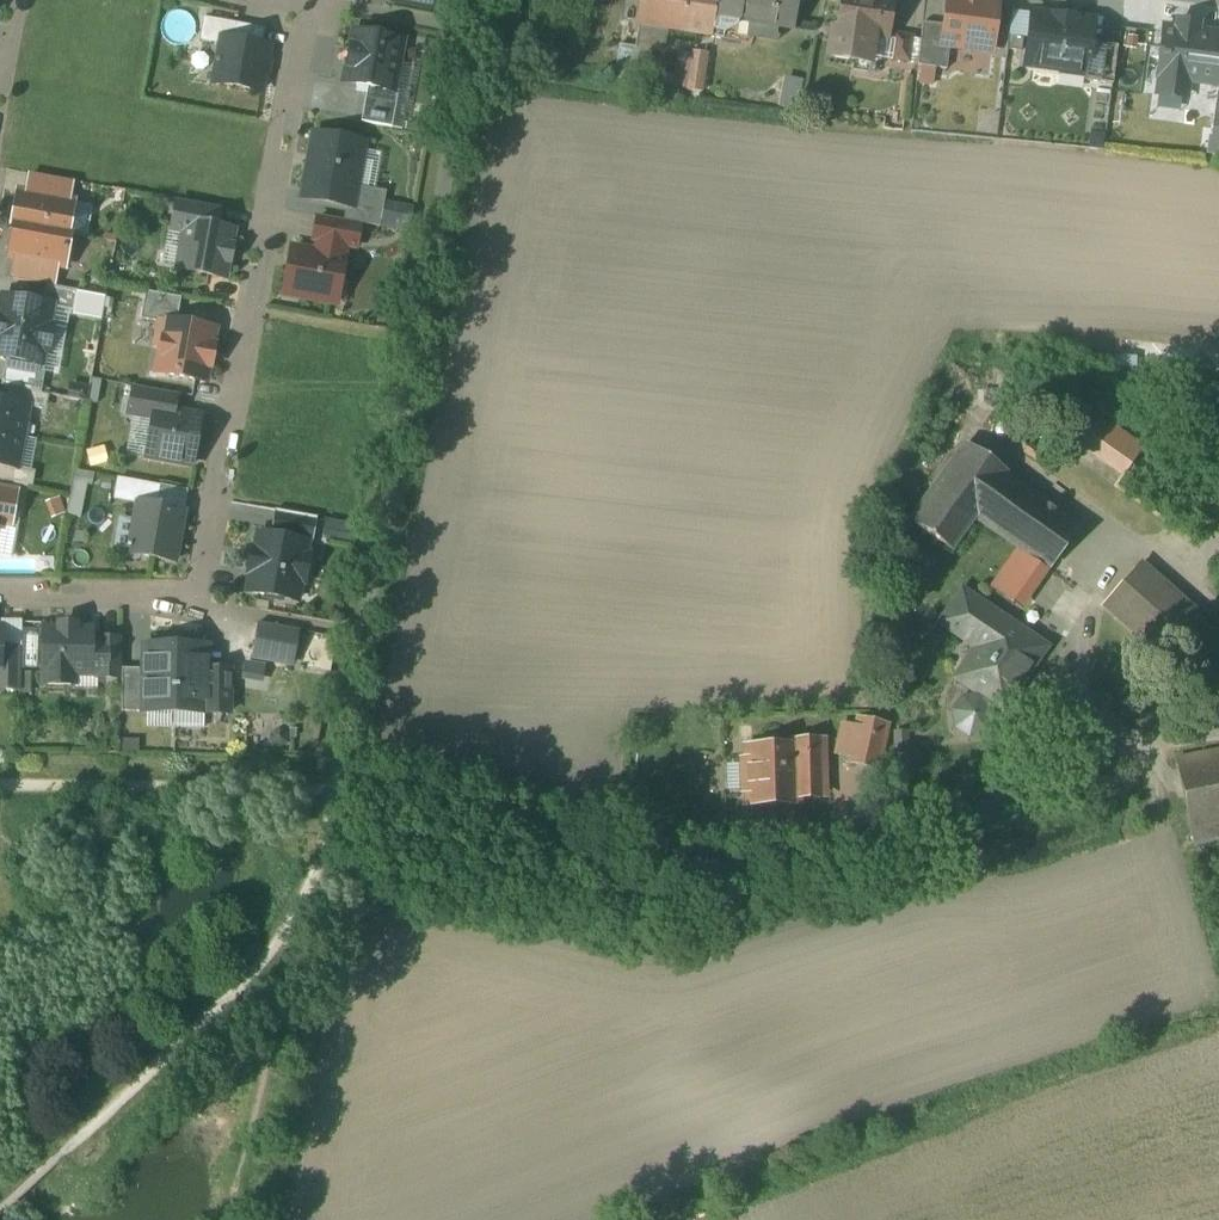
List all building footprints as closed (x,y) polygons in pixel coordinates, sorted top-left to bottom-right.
[(393,3),(433,11),(435,0),(393,0),(393,3)] [(636,26),(712,38),(715,17),(718,0),(640,0),(636,26)] [(715,17),(738,21),(794,30),(798,0),(718,0),(715,17)] [(880,0),(843,0),(838,31),(832,31),(828,59),(854,63),(856,51),(871,53),(874,39),(886,41),(892,2),(880,0)] [(945,27),(942,47),(950,48),(974,51),(975,41),(992,43),(997,4),(980,2),(978,0),(948,0),(945,27)] [(1056,71),(1062,19),(1032,15),(1025,67),(1056,71)] [(1062,19),(1056,71),(1085,74),(1086,67),(1087,68),(1090,45),(1093,23),(1062,19)] [(237,25),(206,20),(202,43),(222,47),(223,40),(234,42),(237,25)] [(945,27),(923,24),(918,68),(947,72),(950,48),(942,47),(945,27)] [(266,30),(237,25),(234,42),(263,47),(266,30)] [(1164,30),(1158,77),(1161,77),(1158,96),(1182,100),(1185,81),(1218,85),(1218,37),(1164,30)] [(403,41),(354,32),(347,69),(354,70),(358,77),(357,86),(368,88),(393,93),(394,92),(403,41)] [(912,38),(894,35),(890,61),(908,64),(912,38)] [(234,42),(223,40),(222,47),(219,62),(217,61),(216,65),(218,65),(215,85),(261,93),(269,48),(263,47),(234,42)] [(1117,48),(1090,45),(1087,68),(1086,67),(1085,74),(1084,82),(1113,86),(1117,48)] [(653,52),(620,47),(615,79),(647,84),(653,52)] [(671,89),(681,89),(681,100),(703,100),(703,53),(672,53),(671,89)] [(393,93),(368,88),(362,123),(392,129),(399,92),(394,92),(393,93)] [(365,144),(314,134),(303,190),(348,199),(355,200),(357,187),(365,144)] [(72,182),(31,174),(27,196),(68,203),(72,182)] [(387,193),(357,187),(355,200),(348,199),(344,222),(358,225),(380,229),(387,193)] [(27,196),(18,194),(12,225),(70,236),(70,235),(68,235),(74,204),(68,203),(27,196)] [(219,209),(178,202),(173,229),(186,231),(187,224),(216,229),(219,209)] [(411,218),(392,214),(389,230),(408,233),(411,218)] [(344,222),(320,218),(320,220),(318,220),(314,242),(318,243),(345,248),(356,250),(360,227),(357,227),(358,225),(344,222)] [(216,229),(187,224),(186,231),(179,271),(224,279),(227,263),(229,263),(232,249),(230,249),(233,232),(216,229)] [(70,236),(12,225),(12,226),(15,227),(9,257),(16,258),(57,266),(65,267),(65,265),(63,264),(65,255),(67,253),(70,236)] [(318,243),(316,255),(293,250),(285,295),(336,304),(344,260),(343,260),(345,248),(318,243)] [(57,266),(16,258),(12,280),(46,286),(53,287),(57,266)] [(53,287),(46,286),(43,305),(52,307),(52,308),(73,312),(77,292),(53,287)] [(21,298),(20,301),(3,298),(0,315),(0,332),(50,341),(52,327),(48,326),(52,308),(52,307),(43,305),(38,304),(38,302),(21,298)] [(214,331),(161,321),(156,347),(162,348),(157,374),(205,382),(208,367),(210,367),(214,346),(211,346),(214,331)] [(0,332),(0,358),(6,359),(41,365),(43,353),(47,353),(50,341),(0,332)] [(41,365),(6,359),(1,387),(41,394),(45,373),(40,372),(41,365)] [(176,395),(134,388),(129,415),(154,419),(155,411),(173,414),(176,395)] [(22,438),(28,407),(0,402),(0,434),(22,438)] [(1141,450),(1080,406),(1061,433),(1123,476),(1141,450)] [(173,414),(155,411),(154,419),(147,458),(192,466),(201,419),(173,414)] [(0,434),(0,466),(16,469),(22,438),(0,434)] [(1007,475),(967,447),(912,525),(951,552),(1004,478),(1007,475)] [(1141,450),(1123,476),(1115,487),(1196,545),(1218,512),(1218,504),(1141,450)] [(64,515),(78,518),(85,479),(72,477),(64,515)] [(1078,530),(1004,478),(975,519),(1049,571),(1078,530)] [(136,483),(119,480),(116,500),(132,504),(136,483)] [(159,487),(136,483),(132,504),(138,505),(156,508),(159,487)] [(0,489),(0,525),(12,527),(18,492),(0,489)] [(156,508),(138,505),(135,523),(129,554),(129,555),(175,563),(184,513),(156,508)] [(318,519),(275,511),(272,530),(309,537),(314,538),(318,519)] [(135,523),(121,521),(115,552),(129,554),(135,523)] [(358,526),(326,521),(323,535),(356,541),(358,526)] [(251,561),(307,570),(309,557),(305,557),(309,537),(272,530),(271,537),(259,535),(256,551),(252,551),(251,561)] [(1019,554),(994,590),(1013,603),(1038,568),(1019,554)] [(307,570),(251,561),(248,574),(252,574),(248,594),(265,597),(265,599),(282,602),(283,600),(297,602),(301,583),(305,583),(307,570)] [(1103,608),(1211,703),(1218,694),(1218,633),(1141,565),(1103,608)] [(1044,649),(962,594),(942,624),(961,638),(964,634),(991,651),(968,684),(958,678),(957,679),(979,694),(992,703),(1003,710),(1016,690),(1014,688),(1024,674),(1026,675),(1044,649)] [(36,618),(23,618),(22,641),(35,642),(36,618)] [(76,626),(59,626),(59,630),(44,630),(43,674),(45,674),(45,686),(73,686),(73,674),(98,675),(98,643),(91,643),(91,631),(76,631),(76,626)] [(120,640),(98,640),(98,675),(98,679),(119,680),(119,677),(122,677),(122,670),(122,643),(120,643),(120,640)] [(207,648),(145,647),(144,671),(144,713),(206,715),(207,672),(207,648)] [(22,654),(7,653),(7,665),(22,665),(22,654)] [(1041,669),(1038,670),(1036,672),(1035,674),(1034,677),(1034,681),(1035,683),(1036,684),(1038,685),(1040,686),(1042,686),(1046,685),(1048,684),(1049,682),(1050,680),(1051,677),(1050,676),(1050,674),(1049,673),(1048,672),(1046,670),(1044,669),(1042,669),(1041,669)] [(144,671),(122,670),(122,677),(121,713),(144,713),(144,671)] [(229,672),(207,672),(206,715),(229,715),(229,672)] [(1036,691),(1033,690),(1030,691),(1028,692),(1026,693),(1025,695),(1024,698),(1024,700),(1024,702),(1025,705),(1027,707),(1030,708),(1033,709),(1036,708),(1038,707),(1039,706),(1041,704),(1042,702),(1042,700),(1042,697),(1041,696),(1040,694),(1039,692),(1036,691)] [(976,699),(962,701),(954,714),(957,728),(969,737),(983,734),(992,722),(989,707),(992,703),(979,694),(976,699)] [(853,726),(835,724),(831,765),(881,771),(886,724),(854,721),(853,726)] [(908,733),(895,733),(895,757),(909,757),(908,733)] [(793,748),(748,750),(748,760),(743,760),(744,794),(749,794),(749,804),(797,803),(797,798),(823,797),(822,743),(793,744),(793,748)] [(1180,771),(1195,845),(1218,840),(1218,763),(1180,771)]
